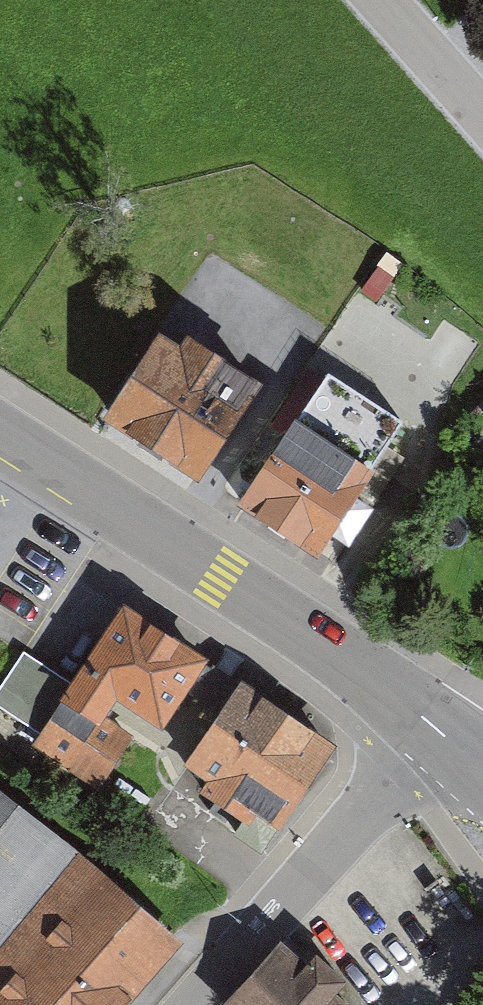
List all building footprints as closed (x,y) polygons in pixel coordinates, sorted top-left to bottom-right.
[(362,292),(378,302),(403,264),(386,253),(362,292)] [(160,333),(104,421),(200,480),(260,384),(189,339),(184,348),(160,333)] [(330,372),(243,503),(316,552),(329,533),(347,545),(372,508),(354,496),(404,421),(330,372)] [(204,658),(121,604),(79,669),(162,723),(204,658)] [(334,742),(242,681),(188,761),(281,822),(334,742)] [(0,808),(0,1004),(126,1004),(172,948),(0,808)] [(240,1004),(345,1004),(287,953),(240,1004)]
